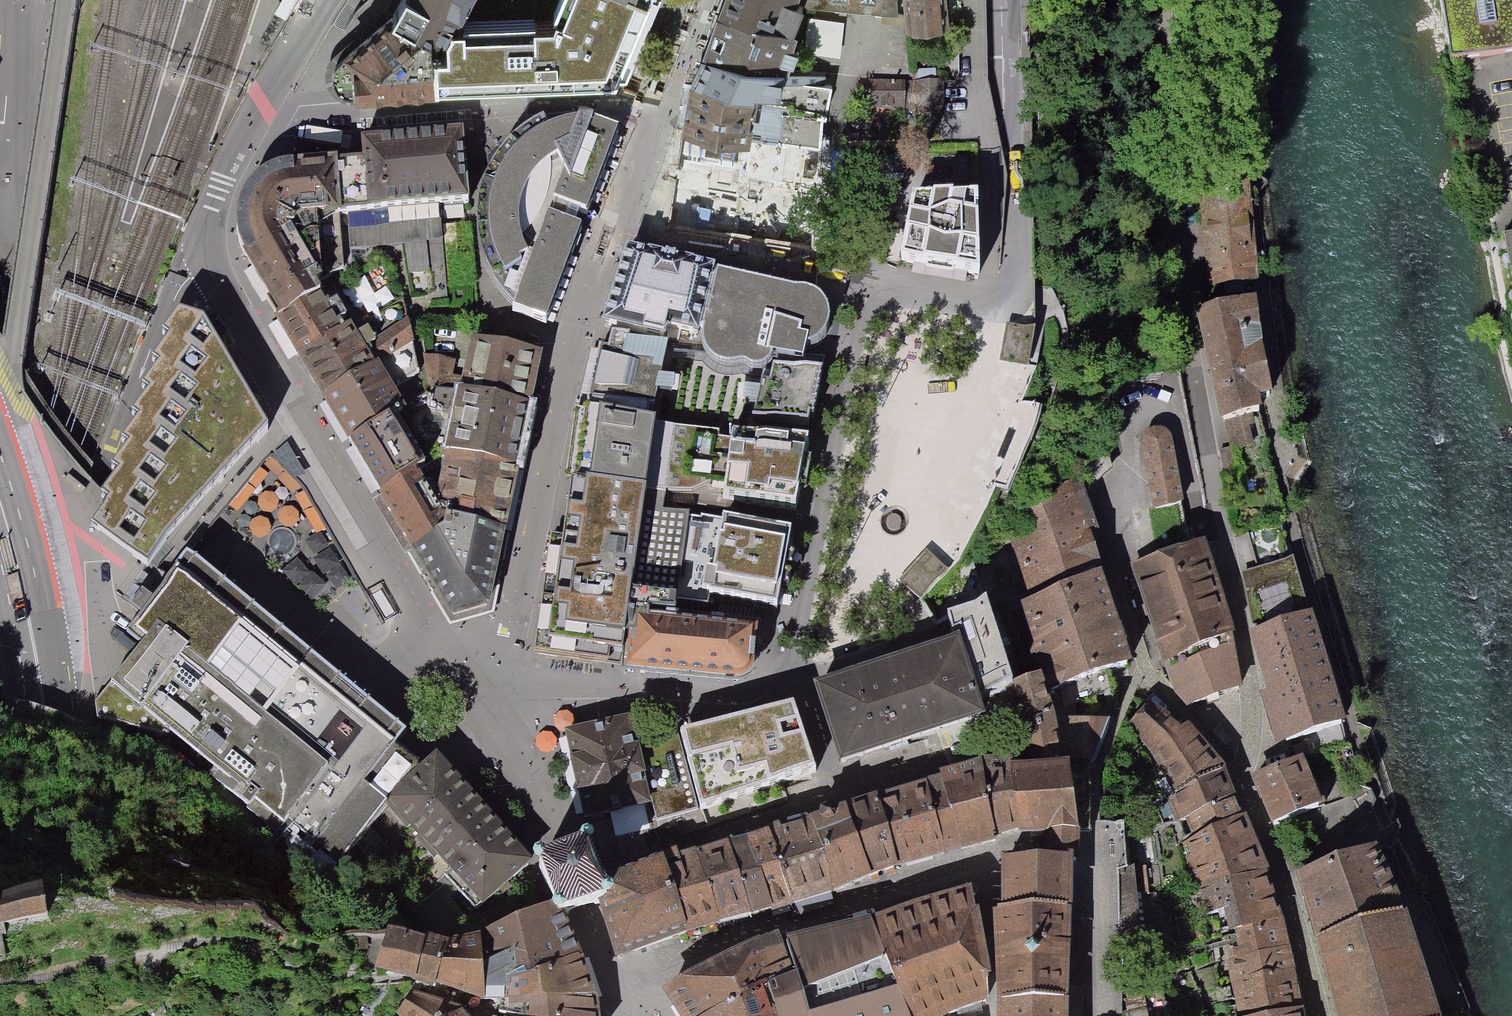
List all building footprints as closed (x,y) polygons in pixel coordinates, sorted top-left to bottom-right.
[(385,15),(435,44),(454,12),(553,9),(557,0),(394,0),(385,15)] [(438,80),(616,73),(633,32),(647,0),(557,0),(553,9),(454,12),(435,44),(436,60),(438,80)] [(720,12),(799,27),(804,15),(797,13),(802,2),(898,12),(898,0),(724,0),(720,12)] [(908,23),(948,20),(946,0),(906,0),(908,23)] [(1452,59),(1511,50),(1511,0),(1442,0),(1452,59)] [(714,27),(702,55),(787,70),(799,27),(720,12),(714,27)] [(436,60),(435,44),(385,15),(348,44),(350,47),(337,57),(332,70),(334,79),(340,86),(346,90),(357,90),(356,65),(436,60)] [(843,54),(846,20),(811,17),(808,51),(843,54)] [(833,78),(787,70),(702,55),(696,72),(687,90),(822,121),(826,122),(833,78)] [(356,65),(357,90),(428,85),(438,85),(438,80),(436,60),(356,65)] [(910,82),(861,82),(861,109),(909,109),(910,82)] [(945,83),(910,82),(909,109),(944,110),(945,83)] [(820,152),(822,121),(687,90),(679,144),(751,154),(753,142),(820,152)] [(608,150),(618,123),(594,113),(595,109),(582,106),(579,111),(575,111),(571,113),(568,114),(560,116),(553,118),(548,120),(543,111),(540,113),(535,116),(527,120),(521,123),(513,131),(505,139),(500,146),(494,157),(489,164),(485,173),(483,180),(480,190),(478,200),(478,208),(478,216),(478,224),(479,230),(480,238),(483,244),(486,255),(491,264),(495,275),(509,295),(514,302),(547,313),(608,150)] [(467,212),(461,137),(362,145),(364,166),(368,213),(347,215),(350,249),(371,247),(405,245),(409,298),(446,295),(440,214),(467,212)] [(327,139),(283,146),(286,165),(331,157),(327,139)] [(368,213),(364,166),(349,167),(336,168),(340,216),(347,215),(368,213)] [(330,169),(289,172),(293,219),(340,216),(336,168),(330,169)] [(265,291),(280,319),(322,294),(321,291),(315,282),(344,266),(340,216),(293,219),(289,172),(267,179),(251,192),(237,214),(235,238),(265,291)] [(1244,174),(1200,180),(1213,286),(1256,279),(1244,174)] [(978,198),(914,197),(900,263),(980,277),(978,198)] [(1511,316),(1511,235),(1498,238),(1511,316)] [(716,259),(628,239),(599,325),(667,341),(696,347),(716,259)] [(703,347),(700,348),(667,341),(661,378),(676,380),(674,396),(663,396),(659,414),(658,422),(719,430),(718,436),(731,438),(733,427),(739,406),(757,407),(755,413),(811,417),(823,363),(774,361),(772,370),(763,370),(760,384),(748,383),(753,363),(762,362),(768,355),(770,346),(804,352),(806,337),(811,337),(815,335),(820,330),(826,322),(828,315),(829,308),(828,301),(825,295),(821,290),(818,287),(815,285),(810,283),(805,282),(797,282),(717,265),(703,326),(703,336),(704,342),(703,347)] [(1208,357),(1264,345),(1253,292),(1196,305),(1208,357)] [(328,303),(322,294),(280,319),(277,320),(292,346),(297,354),(351,323),(337,298),(328,303)] [(250,401),(204,324),(178,315),(162,337),(169,343),(152,364),(159,369),(142,390),(149,396),(133,416),(141,422),(122,444),(129,450),(113,470),(120,476),(103,496),(111,503),(92,526),(129,554),(146,567),(168,539),(268,430),(250,401)] [(351,323),(297,354),(317,390),(322,397),(413,344),(408,316),(374,336),(368,325),(356,332),(351,323)] [(599,325),(585,405),(659,414),(663,396),(674,396),(676,380),(661,378),(667,341),(599,325)] [(430,388),(461,395),(530,410),(533,396),(542,358),(470,342),(462,379),(452,377),(456,360),(425,354),(430,388)] [(413,344),(322,397),(345,438),(349,445),(397,418),(407,412),(394,388),(420,374),(413,344)] [(1264,345),(1208,357),(1221,415),(1223,415),(1246,410),(1262,407),(1259,393),(1274,390),(1264,345)] [(530,410),(461,395),(447,460),(517,475),(522,450),(530,410)] [(659,414),(585,405),(576,403),(573,422),(566,478),(571,479),(567,503),(563,534),(553,532),(549,560),(537,649),(623,661),(630,609),(677,615),(679,593),(690,514),(660,510),(663,488),(650,487),(658,422),(659,414)] [(1254,442),(1246,410),(1223,415),(1231,447),(1236,446),(1254,442)] [(397,418),(349,445),(354,454),(379,497),(419,474),(427,470),(397,418)] [(719,430),(658,422),(650,487),(663,488),(692,492),(709,486),(724,488),(722,498),(791,510),(806,437),(733,427),(731,438),(718,436),(719,430)] [(1149,483),(1153,507),(1183,499),(1173,437),(1166,428),(1155,427),(1146,431),(1142,442),(1149,483)] [(1231,447),(1219,450),(1225,475),(1241,472),(1236,446),(1231,447)] [(517,475),(447,460),(440,492),(437,505),(446,520),(505,532),(517,475)] [(419,474),(379,497),(389,514),(411,552),(443,534),(446,520),(437,505),(440,492),(427,470),(419,474)] [(69,475),(64,481),(80,495),(85,489),(69,475)] [(1081,477),(1008,526),(1027,601),(1103,573),(1089,537),(1099,534),(1081,477)] [(690,514),(679,593),(732,603),(778,610),(785,571),(791,531),(690,514)] [(505,532),(446,520),(443,534),(411,552),(414,558),(450,619),(467,615),(489,609),(505,532)] [(1288,557),(1280,522),(1248,532),(1256,566),(1288,557)] [(1206,537),(1132,558),(1165,664),(1237,643),(1206,537)] [(1288,557),(1256,566),(1242,571),(1253,623),(1254,627),(1308,610),(1292,555),(1288,557)] [(312,657),(190,559),(181,570),(139,619),(129,630),(149,645),(115,685),(330,861),(387,803),(422,772),(394,751),(408,735),(375,708),(312,657)] [(1103,573),(1027,601),(1017,605),(1041,674),(1048,691),(1130,664),(1103,573)] [(986,599),(948,612),(949,615),(953,626),(960,624),(963,634),(980,690),(1012,680),(986,599)] [(1308,610),(1254,627),(1248,629),(1249,633),(1256,654),(1265,682),(1267,687),(1259,689),(1265,707),(1273,732),(1276,741),(1347,718),(1312,608),(1308,610)] [(630,609),(623,661),(623,666),(732,678),(749,671),(754,655),(757,624),(677,615),(630,609)] [(963,634),(817,682),(841,760),(985,710),(980,690),(963,634)] [(1237,643),(1165,664),(1177,707),(1249,686),(1237,643)] [(1056,717),(1048,691),(1041,674),(1006,686),(1011,702),(1017,720),(1018,729),(1021,751),(1022,760),(1064,759),(1056,717)] [(792,699),(682,728),(702,807),(815,771),(792,699)] [(1150,701),(1130,723),(1174,793),(1168,797),(1182,840),(1211,948),(1219,1015),(1303,1015),(1301,1006),(1291,948),(1266,874),(1242,813),(1225,766),(1187,723),(1181,729),(1150,701)] [(642,784),(641,780),(646,778),(656,817),(695,807),(677,735),(638,745),(640,752),(634,754),(625,717),(570,731),(586,798),(642,784)] [(1109,718),(1056,717),(1064,759),(1089,756),(1109,718)] [(1302,754),(1252,773),(1262,798),(1265,806),(1271,823),(1321,804),(1302,754)] [(387,803),(435,856),(488,809),(440,756),(422,772),(387,803)] [(607,929),(616,957),(637,949),(677,935),(687,932),(721,925),(734,921),(755,915),(773,911),(796,905),(836,892),(842,889),(873,875),(898,867),(944,854),(951,853),(969,848),(997,841),(996,836),(1011,831),(1018,829),(1020,835),(1047,830),(1048,850),(1048,853),(1076,853),(1076,851),(1080,829),(1064,759),(1022,760),(983,757),(939,769),(940,773),(928,777),(880,794),(847,802),(781,827),(779,822),(732,841),(730,833),(689,844),(612,873),(607,875),(613,891),(616,899),(600,905),(607,929)] [(536,863),(488,809),(435,856),(483,910),(511,885),(536,863)] [(592,839),(591,837),(587,835),(584,836),(583,837),(581,841),(583,845),(565,852),(544,859),(543,857),(539,856),(536,856),(535,857),(533,861),(535,865),(539,867),(542,866),(558,909),(557,909),(556,911),(554,915),(556,918),(560,920),(564,918),(565,914),(565,913),(584,906),(602,899),(603,902),(607,904),(611,902),(612,898),(612,896),(611,894),(607,893),(605,893),(587,846),(591,845),(592,841),(592,839)] [(1406,914),(1383,845),(1296,873),(1318,941),(1406,914)] [(996,1015),(1067,1015),(1076,853),(1048,853),(1002,855),(999,909),(993,910),(995,1007),(996,1015)] [(48,911),(45,898),(42,883),(0,893),(0,922),(48,911)] [(869,920),(905,1015),(943,1015),(955,1011),(984,1000),(986,1000),(985,949),(971,890),(921,905),(869,920)] [(482,937),(485,1002),(500,1002),(507,1001),(508,981),(531,978),(581,958),(573,939),(568,928),(559,933),(554,934),(543,909),(524,917),(482,934),(482,937)] [(1318,941),(1337,1015),(1441,1015),(1406,914),(1318,941)] [(783,936),(796,970),(765,983),(777,1015),(905,1015),(869,920),(783,936)] [(436,985),(450,941),(427,934),(426,938),(386,930),(384,937),(375,968),(390,974),(415,982),(435,989),(436,985)] [(667,992),(679,1015),(777,1015),(765,983),(796,970),(783,936),(716,967),(667,992)] [(450,941),(436,985),(464,994),(485,1002),(482,937),(450,938),(450,941)] [(515,1015),(600,1015),(598,1003),(590,984),(581,958),(531,978),(508,981),(507,1001),(500,1002),(499,1012),(515,1015)] [(395,1012),(398,1015),(447,1015),(464,1006),(414,989),(395,1012)] [(464,1006),(447,1015),(471,1015),(464,1006)]
